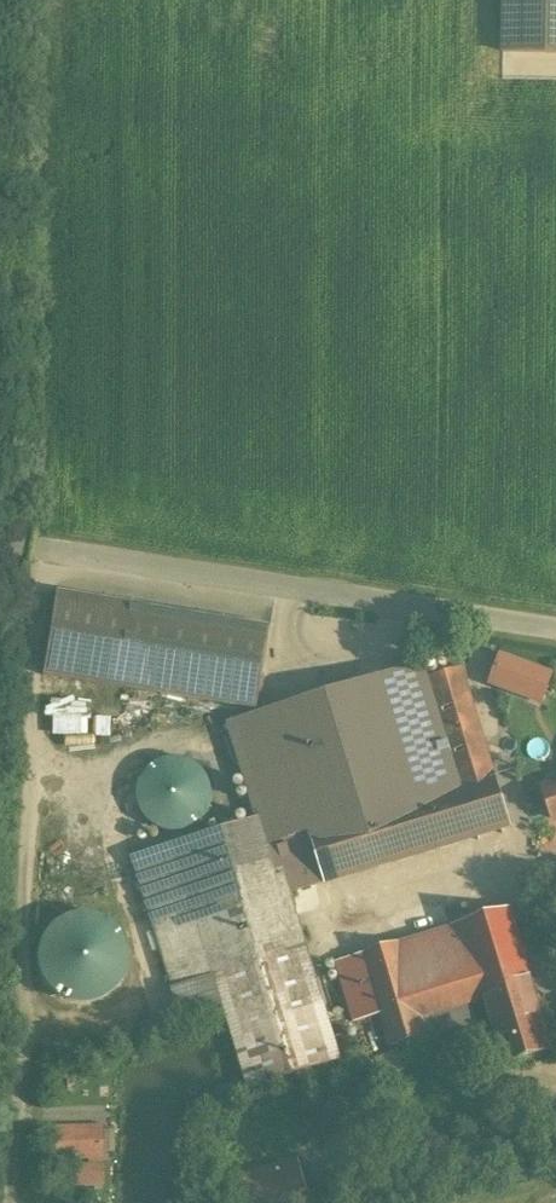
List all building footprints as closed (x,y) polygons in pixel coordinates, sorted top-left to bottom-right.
[(503,52),(555,53),(555,0),(505,0),(503,52)] [(269,629),(54,594),(40,676),(256,711),(269,629)] [(555,701),(555,664),(509,652),(500,686),(555,701)] [(461,669),(428,679),(460,786),(402,803),(383,739),(239,782),(251,822),(131,858),(170,989),(213,977),(247,1089),(339,1062),(288,893),(509,827),(494,777),(493,777),(461,669)] [(58,733),(94,734),(94,716),(131,717),(131,700),(59,698),(58,733)] [(183,763),(172,761),(160,764),(150,771),(143,780),(139,791),(140,803),(145,814),(153,823),(163,828),(175,830),(187,827),(197,820),(204,811),(207,800),(207,788),(202,777),(194,768),(183,763)] [(555,821),(555,786),(544,790),(553,822),(555,821)] [(47,924),(38,937),(34,952),(35,968),(42,982),(53,993),(67,1000),(83,1001),(98,997),(111,988),(120,975),(124,960),(123,944),(117,930),(105,919),(91,912),(75,911),(60,915),(47,924)] [(421,1017),(483,998),(532,983),(509,911),(428,934),(441,973),(411,981),(421,1017)] [(426,1035),(421,1017),(411,981),(399,943),(334,963),(352,1023),(379,1015),(393,1047),(426,1035)] [(554,1052),(532,983),(483,998),(504,1065),(554,1052)] [(96,1128),(52,1130),(53,1166),(71,1166),(71,1157),(97,1156),(96,1128)] [(241,1177),(248,1202),(274,1202),(305,1194),(295,1160),(241,1177)]
